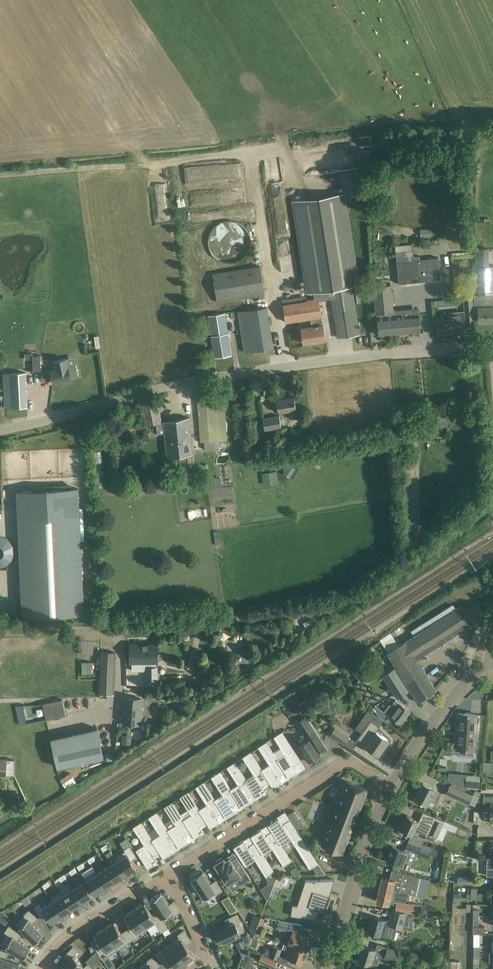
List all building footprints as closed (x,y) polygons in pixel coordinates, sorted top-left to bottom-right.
[(358,170),(339,173),(343,193),(343,197),(361,194),(358,170)] [(343,193),(294,201),(307,292),(330,289),(338,338),(359,334),(352,285),(357,284),(343,197),(343,193)] [(212,255),(244,253),(241,222),(210,225),(212,255)] [(440,279),(438,257),(414,260),(412,244),(395,245),(399,283),(440,279)] [(488,248),(475,248),(475,265),(489,265),(488,248)] [(265,295),(260,266),(213,273),(217,302),(265,295)] [(475,293),(492,293),(492,266),(475,266),(475,293)] [(390,284),(374,285),(377,316),(393,315),(390,284)] [(475,295),(475,307),(478,307),(478,312),(478,322),(492,322),(492,293),(490,293),(490,295),(475,295)] [(472,297),(464,297),(466,318),(474,318),(474,308),(472,297)] [(319,299),(283,304),(286,322),(310,318),(312,327),(301,328),(304,343),(325,339),(319,299)] [(267,308),(238,313),(245,352),(273,348),(267,308)] [(447,319),(436,320),(438,334),(465,331),(463,311),(446,313),(447,319)] [(231,354),(224,313),(208,316),(215,357),(231,354)] [(419,313),(398,315),(400,333),(421,331),(419,313)] [(377,316),(378,335),(400,333),(398,315),(393,315),(377,316)] [(40,356),(32,356),(33,371),(41,371),(40,356)] [(71,378),(78,376),(76,364),(68,366),(66,359),(54,361),(56,369),(50,371),(41,373),(43,381),(52,379),(53,383),(71,379),(71,378)] [(27,406),(26,372),(4,373),(5,408),(27,406)] [(223,390),(197,392),(201,442),(204,441),(205,449),(218,448),(218,440),(226,440),(223,390)] [(294,397),(276,400),(278,413),(289,411),(290,418),(297,417),(294,397)] [(182,429),(190,427),(189,418),(161,422),(157,401),(142,403),(146,425),(155,423),(157,434),(164,433),(165,439),(182,436),(182,434),(183,433),(182,429)] [(281,428),(279,416),(263,418),(265,431),(281,428)] [(122,430),(120,422),(111,424),(113,432),(122,430)] [(182,436),(165,439),(167,458),(192,453),(190,427),(182,429),(183,433),(182,434),(182,436)] [(286,428),(277,430),(280,440),(289,438),(286,428)] [(262,472),(263,484),(278,483),(278,471),(262,472)] [(16,491),(22,617),(84,614),(78,488),(16,491)] [(15,561),(9,534),(0,536),(0,565),(15,561)] [(396,668),(415,656),(417,659),(472,623),(461,606),(455,609),(453,605),(411,631),(414,635),(405,641),(386,653),(396,668)] [(131,662),(132,671),(147,671),(147,668),(157,667),(157,660),(160,660),(161,658),(162,656),(160,654),(157,654),(157,644),(130,644),(130,662),(131,662)] [(250,658),(244,649),(231,657),(237,666),(250,658)] [(115,652),(101,652),(99,694),(114,694),(115,652)] [(417,659),(415,656),(396,668),(418,702),(436,690),(417,659)] [(82,661),(81,673),(92,673),(92,661),(82,661)] [(352,672),(356,678),(365,672),(361,666),(352,672)] [(157,686),(157,667),(147,668),(147,671),(147,686),(157,686)] [(216,681),(210,671),(201,677),(206,687),(216,681)] [(410,691),(397,671),(385,678),(398,699),(410,691)] [(141,699),(125,697),(123,723),(139,724),(141,699)] [(62,699),(43,703),(46,719),(66,715),(62,699)] [(382,709),(388,705),(384,700),(379,704),(382,709)] [(391,706),(389,704),(380,716),(388,723),(392,717),(395,719),(393,721),(401,727),(407,718),(405,717),(410,711),(402,705),(401,703),(400,704),(396,700),(391,706)] [(295,706),(289,710),(292,716),(299,712),(295,706)] [(23,709),(16,711),(18,718),(25,716),(23,709)] [(459,713),(456,749),(457,750),(457,756),(473,757),(473,751),(475,751),(477,724),(477,722),(479,721),(479,717),(477,715),(477,714),(459,713)] [(298,746),(308,761),(320,753),(319,751),(325,747),(305,716),(297,722),(308,739),(298,746)] [(388,740),(376,732),(380,726),(371,719),(357,739),(366,746),(378,755),(388,740)] [(104,757),(97,728),(51,738),(57,767),(104,757)] [(348,737),(335,728),(330,734),(344,743),(348,737)] [(274,737),(285,754),(278,759),(277,759),(285,771),(285,772),(289,778),(297,772),(293,765),(295,764),(295,765),(301,761),(282,732),(274,737)] [(131,744),(132,735),(122,735),(121,744),(131,744)] [(258,747),(269,764),(262,769),(269,781),(269,782),(273,788),(282,782),(277,776),(279,774),(279,775),(285,772),(285,771),(277,759),(278,759),(266,742),(258,747)] [(112,752),(105,754),(107,761),(113,760),(112,752)] [(243,757),(254,774),(246,779),(254,792),(257,798),(264,793),(264,794),(266,792),(265,790),(262,786),(263,784),(264,785),(269,782),(269,781),(262,769),(251,752),(243,757)] [(14,761),(0,760),(0,775),(14,775),(14,761)] [(483,771),(492,771),(492,761),(483,761),(483,771)] [(227,767),(238,784),(231,789),(230,789),(238,802),(242,808),(250,802),(246,796),(248,794),(248,795),(254,792),(246,779),(235,762),(227,767)] [(211,777),(222,794),(215,799),(223,812),(222,812),(226,818),(235,812),(230,806),(232,805),(238,802),(230,789),(231,789),(219,772),(211,777)] [(479,789),(480,776),(466,774),(465,788),(479,789)] [(59,779),(46,787),(53,797),(66,789),(59,779)] [(347,781),(322,845),(342,853),(367,789),(347,781)] [(196,787),(207,804),(199,809),(207,822),(210,828),(219,822),(215,816),(216,815),(217,815),(222,812),(223,812),(215,799),(204,782),(196,787)] [(438,800),(441,793),(423,783),(415,800),(427,806),(432,797),(438,800)] [(479,796),(473,793),(472,795),(450,785),(446,793),(475,806),(479,796)] [(180,797),(191,814),(184,819),(183,819),(191,832),(195,838),(201,834),(204,832),(202,830),(199,826),(201,825),(207,822),(199,809),(188,792),(180,797)] [(490,823),(492,823),(492,796),(483,795),(483,809),(490,809),(490,823)] [(27,802),(20,805),(23,811),(30,808),(27,802)] [(164,807),(176,824),(168,829),(176,842),(175,842),(179,848),(188,842),(183,836),(185,835),(186,835),(191,832),(183,819),(184,819),(173,802),(164,807)] [(294,810),(288,814),(295,824),(301,821),(294,810)] [(149,817),(160,834),(152,839),(160,852),(163,858),(172,852),(168,846),(169,845),(170,845),(175,842),(176,842),(168,829),(157,812),(149,817)] [(407,815),(400,830),(405,832),(405,833),(407,834),(407,833),(412,835),(415,831),(427,836),(428,833),(442,839),(447,829),(442,826),(444,822),(423,812),(419,821),(407,815)] [(268,825),(272,831),(282,845),(291,839),(310,869),(313,867),(317,874),(325,874),(318,863),(290,820),(284,823),(284,824),(283,825),(279,819),(268,825)] [(133,827),(144,845),(136,850),(148,868),(154,864),(157,863),(155,860),(155,861),(152,856),(154,855),(154,856),(160,852),(152,839),(141,822),(133,827)] [(251,836),(255,842),(263,854),(272,848),(283,866),(292,860),(282,845),(272,831),(267,834),(267,835),(265,836),(261,830),(251,836)] [(266,877),(271,891),(273,885),(276,876),(277,875),(263,854),(255,842),(249,846),(250,846),(248,847),(244,841),(234,847),(245,865),(255,859),(266,877)] [(408,841),(405,848),(417,853),(428,858),(431,846),(421,843),(420,846),(408,841)] [(125,851),(115,857),(127,877),(132,874),(131,871),(136,868),(131,860),(136,857),(129,846),(124,849),(125,851)] [(389,854),(387,861),(402,867),(405,860),(407,860),(413,863),(417,853),(405,848),(404,851),(393,846),(391,849),(389,854)] [(455,852),(454,859),(462,861),(464,854),(455,852)] [(107,867),(115,881),(120,878),(122,881),(127,877),(115,857),(114,858),(117,861),(107,867)] [(215,864),(222,874),(220,875),(224,881),(226,880),(227,883),(235,878),(239,886),(251,879),(237,857),(231,860),(229,858),(225,861),(224,858),(222,859),(222,857),(215,862),(216,863),(215,864)] [(115,881),(107,867),(97,873),(95,870),(107,890),(112,887),(110,884),(115,881)] [(293,868),(292,873),(294,875),(301,875),(296,867),(293,868)] [(107,890),(95,870),(84,877),(95,894),(100,890),(102,893),(107,890)] [(382,876),(376,901),(386,903),(389,904),(389,903),(394,904),(395,899),(403,900),(405,893),(408,893),(416,895),(426,897),(430,879),(420,877),(401,872),(392,870),(390,878),(382,876)] [(194,886),(198,892),(200,891),(200,892),(205,900),(216,893),(217,894),(222,890),(215,880),(210,883),(202,872),(200,873),(199,872),(193,876),(194,877),(193,878),(192,879),(196,885),(194,886)] [(276,876),(273,885),(280,887),(283,876),(276,876)] [(292,904),(290,915),(316,919),(319,910),(325,911),(329,898),(330,896),(327,895),(332,879),(307,880),(299,905),(292,904)] [(73,889),(83,905),(89,902),(87,899),(92,895),(83,882),(73,889)] [(83,905),(73,889),(63,895),(71,909),(76,905),(78,908),(83,905)] [(157,910),(162,919),(172,913),(174,915),(180,911),(173,901),(168,904),(160,892),(150,899),(155,907),(157,910)] [(63,895),(53,902),(63,918),(68,915),(66,912),(71,909),(63,895)] [(228,895),(221,900),(230,914),(238,910),(228,895)] [(27,896),(21,899),(25,905),(30,901),(27,896)] [(58,921),(63,918),(53,902),(51,903),(42,908),(39,903),(34,907),(41,917),(46,914),(51,922),(56,918),(58,921)] [(397,902),(396,910),(417,913),(418,905),(397,902)] [(168,928),(157,910),(152,913),(149,910),(145,903),(134,909),(140,918),(147,929),(148,929),(147,928),(155,923),(161,932),(163,931),(168,928)] [(29,909),(24,915),(25,916),(16,924),(30,938),(34,942),(43,933),(33,923),(38,918),(29,909)] [(126,929),(133,940),(139,936),(138,935),(139,934),(147,929),(140,918),(134,909),(124,915),(131,926),(126,929)] [(0,912),(0,921),(5,924),(9,918),(2,911),(0,912)] [(393,911),(389,924),(402,928),(403,922),(413,923),(413,914),(395,911),(393,911)] [(225,919),(227,925),(220,928),(215,931),(215,932),(216,933),(215,933),(214,934),(217,941),(217,940),(219,940),(220,942),(227,939),(228,941),(234,938),(234,936),(244,931),(236,914),(234,915),(225,919)] [(395,939),(398,929),(383,925),(384,920),(372,916),(368,932),(395,939)] [(276,928),(287,932),(291,933),(288,944),(293,946),(307,951),(307,949),(308,950),(310,949),(311,945),(311,944),(309,943),(311,938),(299,933),(302,925),(278,921),(278,924),(276,928)] [(104,928),(111,939),(117,948),(127,942),(127,943),(133,940),(126,929),(121,933),(117,927),(114,922),(104,928)] [(250,924),(249,927),(254,935),(255,932),(257,926),(250,924)] [(18,939),(22,934),(9,926),(5,932),(8,934),(1,944),(18,955),(23,958),(30,947),(18,939)] [(257,926),(255,932),(261,934),(263,928),(257,926)] [(104,928),(94,935),(101,945),(96,949),(102,959),(108,955),(105,951),(114,945),(116,949),(117,948),(111,939),(104,928)] [(170,943),(185,963),(194,955),(186,945),(191,941),(183,930),(177,934),(179,937),(171,943),(170,942),(170,943)] [(244,939),(236,943),(243,959),(251,937),(249,933),(242,936),(244,939)] [(170,943),(155,954),(163,963),(168,960),(175,968),(177,968),(185,963),(170,943)] [(395,962),(398,950),(387,947),(385,954),(375,951),(375,949),(363,945),(358,961),(376,967),(380,957),(395,962)] [(82,964),(73,955),(77,951),(73,946),(64,955),(68,960),(60,968),(77,968),(82,964)] [(279,956),(282,949),(272,946),(269,956),(278,960),(279,956)] [(292,949),(289,948),(285,958),(302,964),(304,958),(306,958),(308,953),(306,952),(307,951),(293,946),(292,949)] [(6,958),(8,952),(0,949),(0,968),(17,968),(19,963),(6,958)] [(242,965),(250,968),(253,955),(245,953),(242,965)] [(273,968),(276,961),(261,954),(258,961),(273,968)] [(139,968),(155,968),(160,966),(152,956),(147,961),(147,962),(139,968)] [(451,968),(460,968),(460,960),(451,960),(451,968)]
